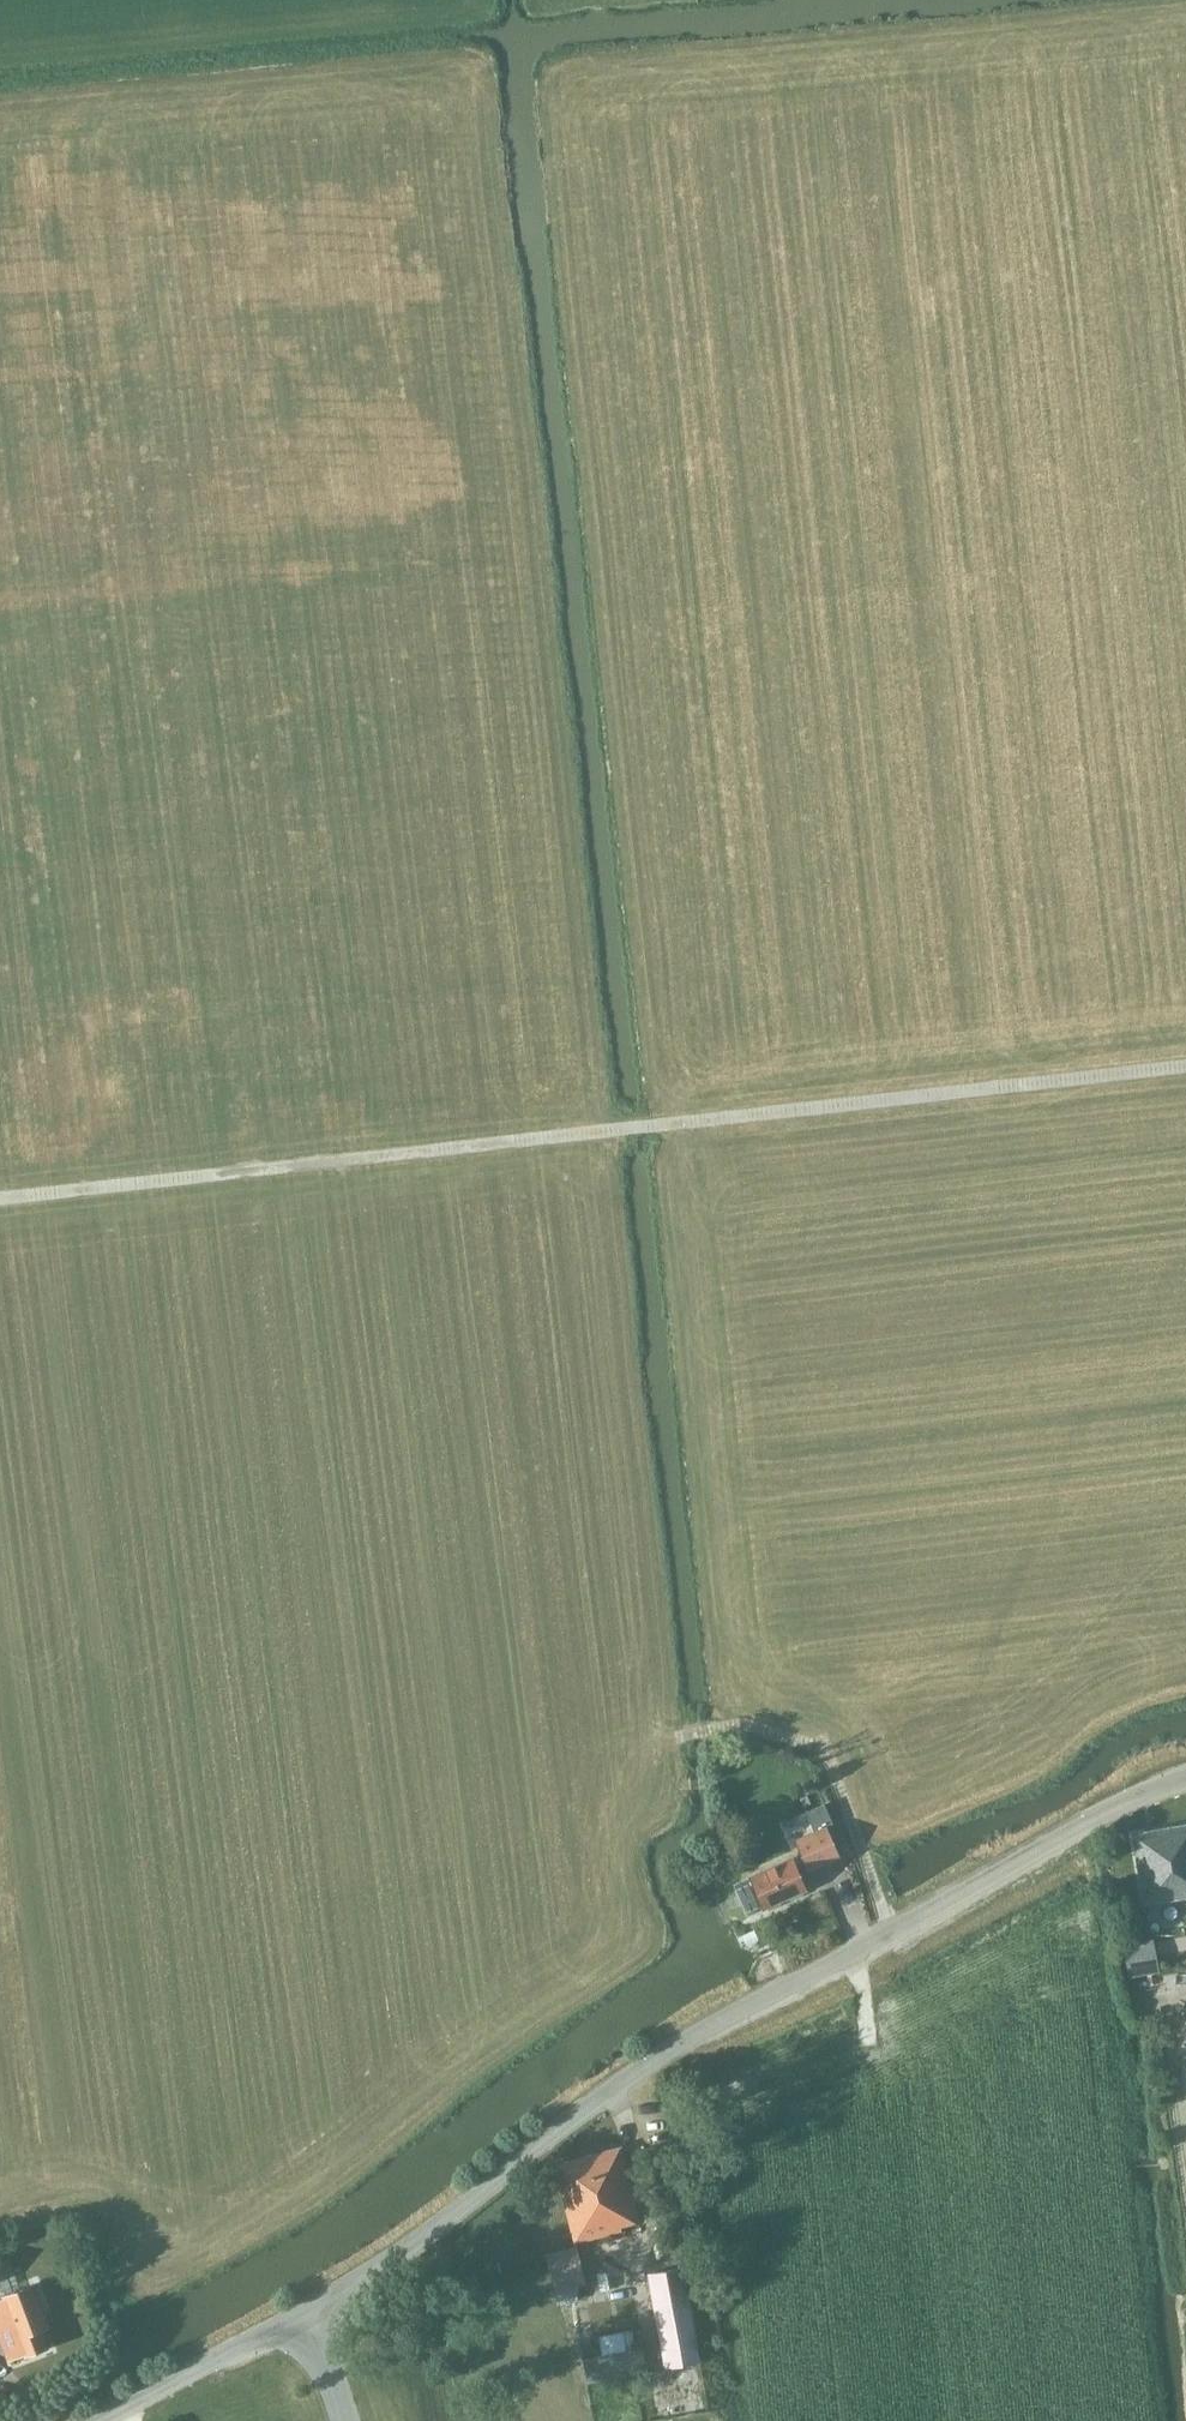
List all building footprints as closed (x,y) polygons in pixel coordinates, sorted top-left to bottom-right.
[(808,1796),(800,1799),(803,1807),(811,1804),(808,1796)] [(806,1890),(800,1877),(841,1859),(827,1826),(833,1824),(825,1804),(806,1812),(814,1832),(795,1839),(802,1856),(793,1859),(749,1878),(734,1885),(748,1917),(763,1910),(806,1890)] [(1131,1834),(1143,1905),(1185,1899),(1185,1898),(1185,1896),(1185,1895),(1185,1824),(1131,1834)] [(753,1929),(740,1935),(744,1945),(758,1939),(753,1929)] [(1152,1972),(1148,1950),(1147,1944),(1118,1948),(1122,1976),(1152,1972)] [(620,2227),(640,2221),(621,2147),(554,2164),(574,2243),(622,2231),(620,2227)] [(545,2254),(558,2306),(578,2301),(579,2285),(585,2283),(576,2246),(545,2254)] [(664,2369),(700,2363),(684,2268),(648,2274),(664,2369)] [(2,2296),(13,2324),(0,2329),(0,2340),(8,2362),(24,2355),(25,2357),(49,2349),(36,2315),(44,2312),(34,2285),(2,2296)] [(628,2327),(593,2332),(596,2353),(631,2348),(628,2327)] [(587,2383),(647,2373),(642,2348),(583,2359),(587,2383)]
